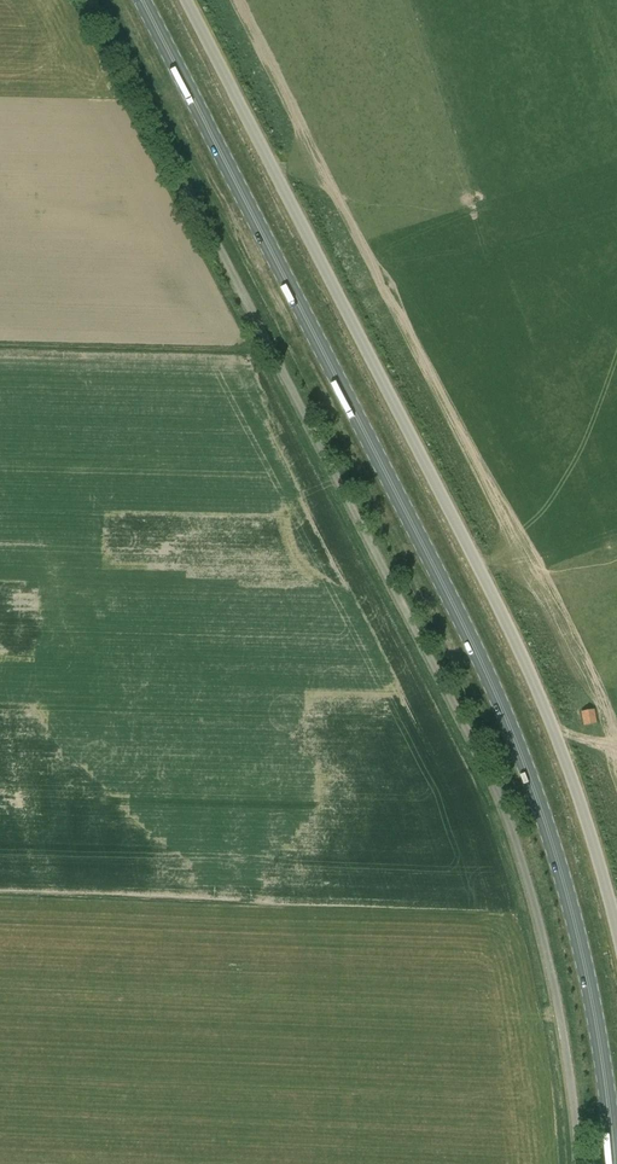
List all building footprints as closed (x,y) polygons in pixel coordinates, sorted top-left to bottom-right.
[(581,710),(583,725),(598,723),(596,708),(581,710)]
